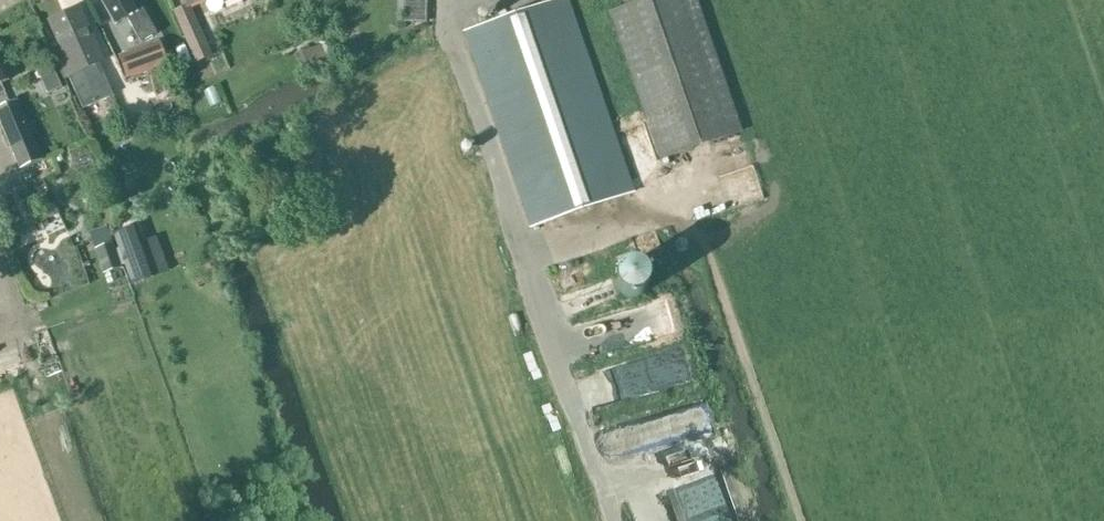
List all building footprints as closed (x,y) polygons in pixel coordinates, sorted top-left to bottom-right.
[(156,34),(150,23),(150,22),(142,8),(136,12),(130,0),(102,0),(115,24),(126,18),(134,32),(135,31),(141,42),(156,34)] [(402,28),(426,29),(426,0),(403,0),(402,28)] [(634,192),(568,0),(560,0),(464,33),(531,227),(634,192)] [(741,134),(695,0),(652,0),(609,14),(660,160),(741,134)] [(79,8),(49,21),(67,61),(59,64),(66,78),(68,77),(83,109),(113,96),(102,72),(98,73),(95,65),(103,62),(79,8)] [(197,60),(209,54),(197,26),(184,32),(197,60)] [(158,43),(120,57),(128,77),(165,63),(158,43)] [(304,50),(307,65),(321,62),(318,48),(304,50)] [(10,80),(0,61),(0,94),(4,91),(1,84),(10,80)] [(41,160),(17,101),(0,108),(0,122),(20,169),(41,160)] [(58,213),(54,204),(45,209),(50,218),(58,213)] [(135,285),(157,278),(140,227),(117,235),(135,285)] [(114,243),(96,249),(104,275),(123,268),(114,243)] [(589,375),(594,403),(624,398),(619,369),(589,375)] [(705,396),(669,406),(680,443),(715,433),(705,396)]
